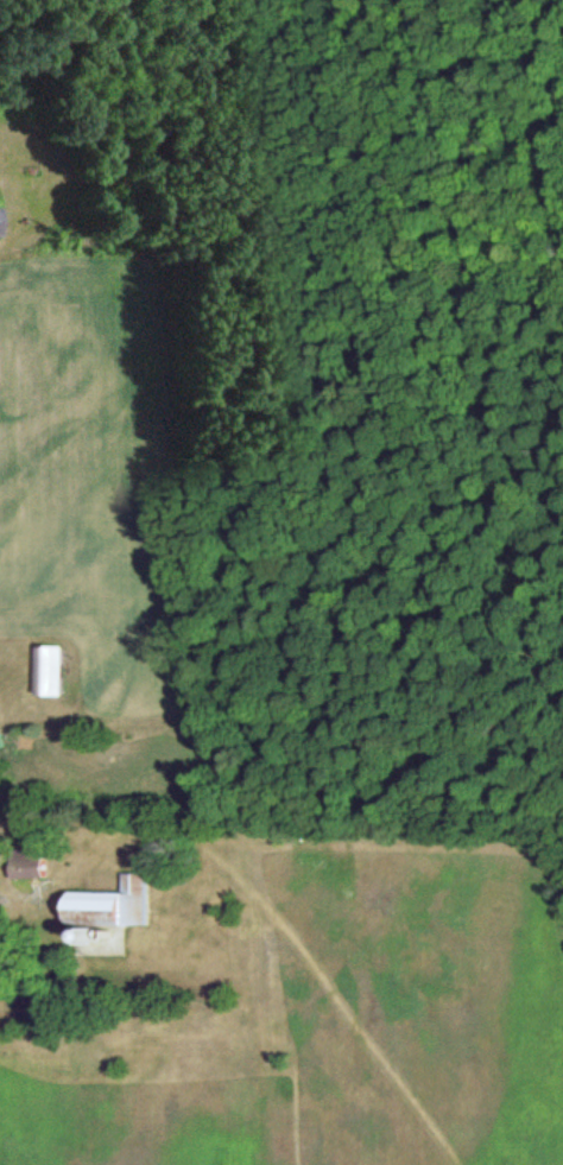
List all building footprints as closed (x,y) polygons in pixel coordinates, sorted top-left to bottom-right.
[(40,696),(66,696),(66,646),(40,646),(40,696)] [(148,925),(148,873),(124,873),(124,893),(70,893),(70,925),(148,925)]
